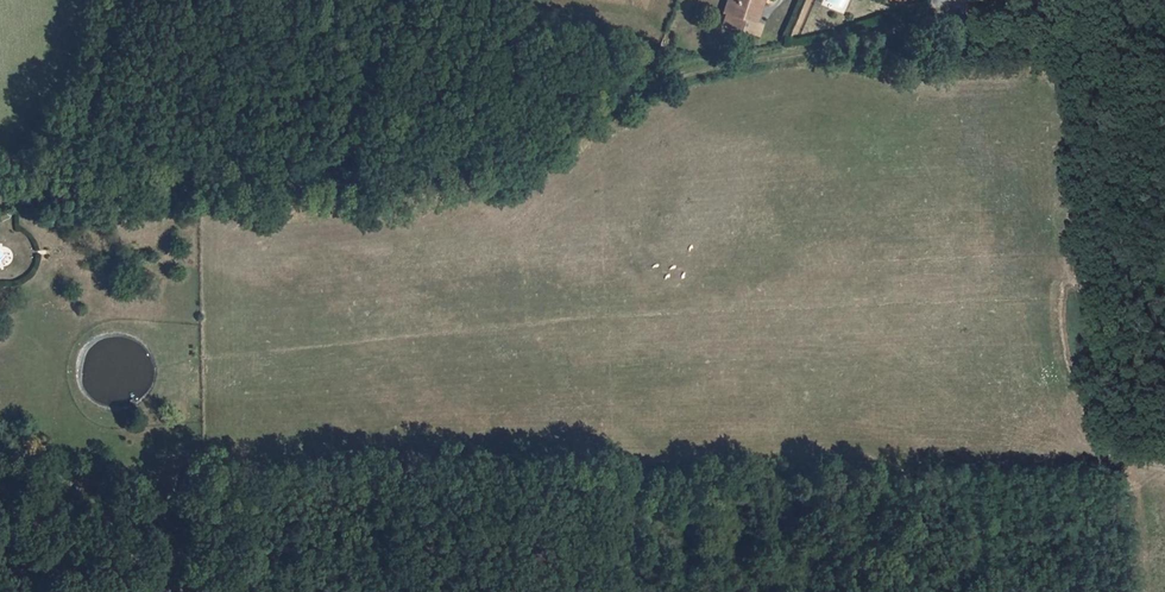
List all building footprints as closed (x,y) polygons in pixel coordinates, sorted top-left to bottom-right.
[(734,2),(740,4),(736,18),(733,28),(756,36),(759,25),(754,23),(762,0),(735,0),(734,2)] [(767,0),(762,0),(754,23),(759,25),(767,0)] [(727,15),(736,18),(740,4),(734,2),(732,1),(727,15)] [(765,27),(759,25),(756,36),(761,37),(765,27)]
